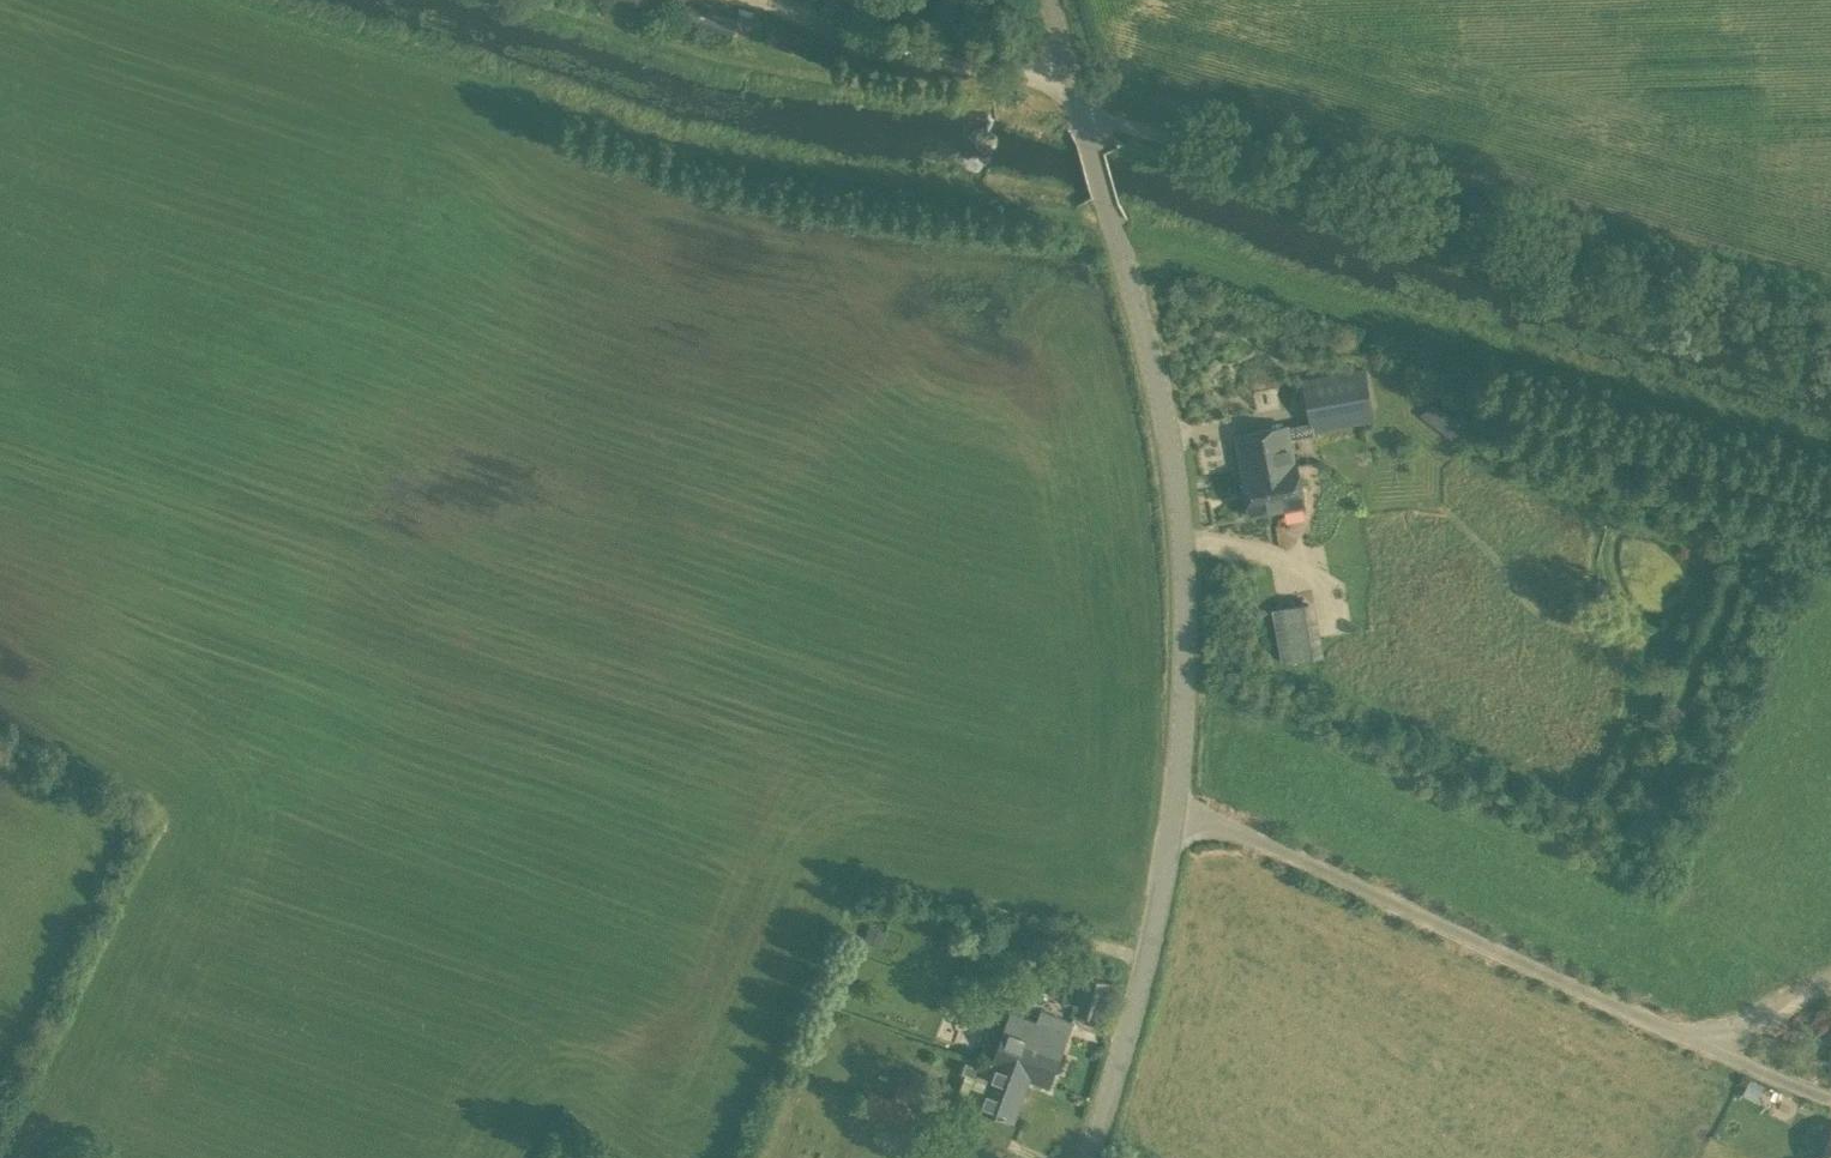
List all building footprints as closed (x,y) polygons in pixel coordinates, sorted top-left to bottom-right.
[(647,8),(646,14),(659,18),(661,11),(685,18),(684,21),(756,41),(762,19),(752,16),(754,10),(739,6),(737,12),(713,5),(714,1),(709,0),(703,0),(703,2),(696,0),(618,0),(647,8)] [(1301,378),(1309,423),(1287,427),(1287,426),(1237,435),(1244,473),(1241,474),(1297,464),(1296,464),(1294,464),(1289,440),(1312,436),(1312,433),(1375,421),(1365,367),(1301,378)] [(1451,438),(1463,424),(1434,398),(1422,412),(1451,438)] [(1297,464),(1241,474),(1249,516),(1304,506),(1297,464)] [(1272,609),(1281,663),(1322,656),(1313,602),(1272,609)] [(883,944),(888,930),(870,924),(865,938),(883,944)] [(1051,982),(1065,985),(1068,973),(1054,969),(1051,982)] [(1072,1014),(1101,1021),(1111,983),(1081,977),(1072,1014)] [(1009,1025),(993,1067),(992,1068),(1014,1076),(1011,1083),(1025,1089),(1028,1080),(1047,1087),(1066,1036),(1072,1021),(1040,1010),(1036,1021),(1014,1013),(1009,1025)] [(992,1068),(993,1067),(968,1057),(962,1072),(987,1081),(977,1107),(1013,1121),(1025,1089),(1011,1083),(1014,1076),(992,1068)] [(908,1137),(918,1109),(907,1105),(913,1088),(897,1083),(892,1097),(871,1090),(862,1115),(875,1119),(873,1125),(908,1137)] [(1820,1157),(1830,1157),(1830,1135),(1820,1157)]
